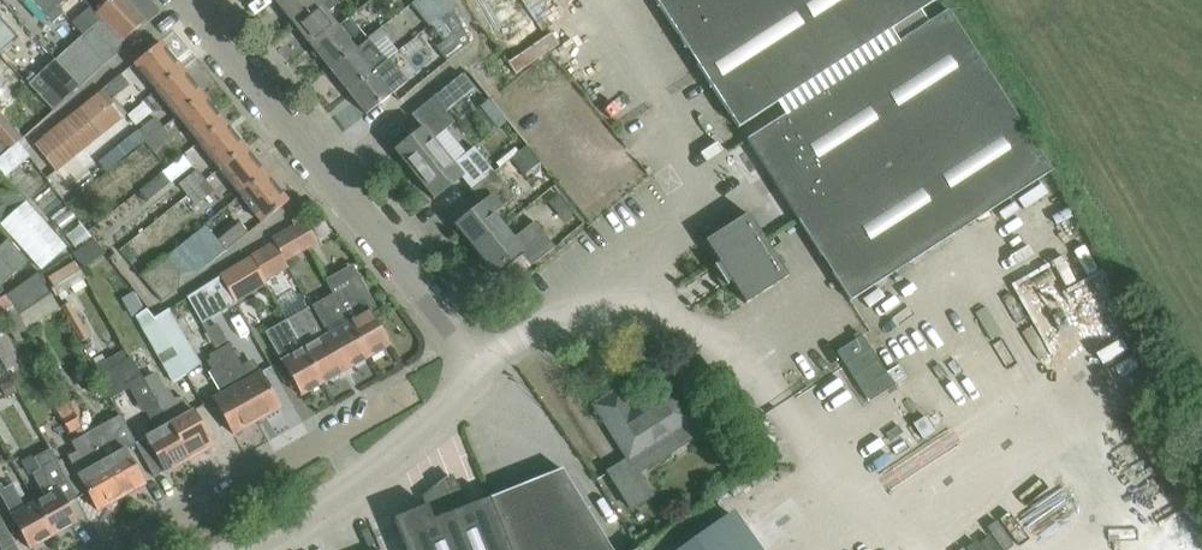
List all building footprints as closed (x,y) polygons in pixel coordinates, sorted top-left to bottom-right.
[(57,6),(51,0),(32,0),(46,16),(47,16),(53,22),(63,13),(57,6)] [(96,13),(123,41),(144,21),(124,0),(109,0),(96,13)] [(275,2),(294,25),(325,0),(277,0),(275,2)] [(337,26),(327,14),(338,4),(335,0),(325,0),(294,25),(311,47),(337,26)] [(400,1),(405,9),(412,4),(417,0),(402,0),(400,1)] [(448,0),(417,0),(412,4),(429,25),(438,19),(452,7),(448,0)] [(880,36),(921,9),(936,0),(655,0),(738,128),(880,36)] [(469,43),(452,7),(438,19),(452,36),(437,48),(447,61),(469,43)] [(1050,166),(1000,89),(948,9),(929,22),(921,9),(880,36),(887,48),(746,140),(850,301),(870,288),(1050,166)] [(123,42),(95,13),(100,20),(82,36),(105,63),(117,54),(123,42)] [(349,17),(337,26),(311,47),(329,69),(367,40),(349,17)] [(3,68),(35,39),(19,21),(2,36),(0,34),(0,65),(3,68)] [(105,63),(82,36),(55,59),(80,87),(105,63)] [(385,61),(367,40),(329,69),(347,92),(373,71),(385,61)] [(155,90),(181,69),(160,42),(133,64),(135,65),(126,73),(136,86),(145,78),(155,90)] [(80,87),(55,59),(27,85),(52,112),(80,87)] [(3,68),(0,65),(0,72),(7,80),(11,77),(3,68)] [(176,117),(202,95),(181,69),(155,90),(176,117)] [(391,94),(373,71),(347,92),(366,114),(391,94)] [(121,74),(33,145),(55,172),(124,117),(126,115),(113,98),(129,85),(121,74)] [(454,123),(445,112),(473,89),(461,74),(411,115),(422,128),(394,151),(413,175),(443,152),(433,140),(454,123)] [(197,143),(224,122),(202,95),(176,117),(197,143)] [(503,118),(488,99),(478,107),(494,126),(503,118)] [(0,114),(0,158),(7,152),(18,142),(22,138),(0,114)] [(145,142),(163,127),(154,117),(136,132),(145,142)] [(219,170),(245,148),(224,122),(197,143),(219,170)] [(153,152),(171,138),(163,127),(145,142),(153,152)] [(472,190),(494,172),(474,147),(453,164),(443,152),(413,175),(433,200),(461,177),(472,190)] [(240,196),(266,175),(245,148),(219,170),(240,196)] [(147,201),(192,166),(183,156),(139,191),(147,201)] [(187,195),(205,180),(197,170),(179,184),(187,195)] [(515,198),(494,172),(472,190),(482,203),(454,225),(474,250),(502,227),(494,215),(515,198)] [(261,222),(288,201),(266,175),(240,196),(261,222)] [(213,191),(205,180),(187,195),(195,205),(213,191)] [(41,270),(67,247),(26,201),(0,224),(41,270)] [(318,243),(301,213),(291,221),(294,225),(293,226),(301,241),(307,250),(318,243)] [(788,276),(748,213),(705,241),(719,262),(713,266),(726,286),(732,282),(745,304),(788,276)] [(554,247),(539,228),(535,222),(513,239),(502,227),(474,250),(493,274),(521,251),(532,265),(554,247)] [(201,272),(226,251),(248,233),(239,223),(217,241),(213,236),(213,237),(204,225),(164,257),(140,276),(161,302),(176,290),(179,287),(179,275),(201,272)] [(65,236),(74,248),(91,236),(82,224),(65,236)] [(307,250),(301,241),(293,226),(271,239),(272,242),(279,254),(284,263),(307,250)] [(27,261),(7,240),(0,246),(0,286),(27,261)] [(284,263),(279,254),(272,242),(250,254),(260,272),(259,273),(264,282),(287,269),(284,263)] [(262,279),(252,260),(220,278),(234,303),(249,294),(246,289),(262,279)] [(85,279),(76,265),(74,261),(49,276),(53,284),(49,286),(56,296),(85,279)] [(37,273),(7,294),(6,295),(14,308),(19,315),(51,294),(37,273)] [(206,321),(235,305),(220,278),(219,277),(186,297),(201,324),(216,348),(228,341),(217,323),(210,328),(206,321)] [(354,282),(341,289),(357,317),(348,322),(368,358),(390,346),(370,310),(376,307),(368,293),(362,296),(354,282)] [(9,315),(7,312),(14,308),(6,295),(0,299),(0,320),(9,315)] [(368,358),(348,322),(340,326),(324,299),(311,306),(326,334),(322,337),(332,354),(337,352),(347,370),(368,358)] [(89,336),(69,302),(60,308),(80,342),(89,336)] [(343,372),(332,354),(322,337),(307,308),(285,321),(301,348),(322,384),(343,372)] [(186,376),(156,322),(154,318),(147,309),(135,316),(143,329),(173,383),(186,376)] [(156,322),(186,376),(200,368),(168,310),(154,318),(156,322)] [(322,384),(301,348),(285,321),(264,332),(289,375),(301,396),(322,384)] [(0,329),(0,359),(7,371),(14,366),(16,357),(0,329)] [(864,337),(838,353),(870,403),(908,379),(900,366),(888,374),(864,337)] [(280,408),(260,373),(252,359),(241,365),(229,344),(217,351),(256,421),(280,408)] [(153,396),(144,379),(132,357),(127,359),(122,351),(93,367),(111,399),(129,388),(143,412),(145,411),(156,431),(145,437),(165,472),(188,459),(153,396)] [(256,421),(217,351),(209,356),(211,360),(206,362),(224,394),(213,400),(233,434),(256,421)] [(212,446),(200,425),(184,397),(175,398),(168,387),(165,388),(156,372),(144,379),(153,396),(188,459),(212,446)] [(630,509),(651,496),(652,498),(654,496),(640,474),(702,434),(669,381),(648,394),(650,397),(631,409),(619,389),(618,389),(593,405),(627,459),(607,472),(630,509)] [(125,450),(135,444),(119,415),(91,431),(73,399),(67,402),(81,427),(85,435),(120,497),(144,484),(125,450)] [(69,434),(81,427),(67,402),(55,409),(69,434)] [(120,497),(85,435),(81,427),(69,434),(73,441),(71,443),(76,451),(67,456),(97,511),(120,497)] [(77,498),(65,477),(49,449),(33,458),(39,469),(31,474),(44,497),(34,503),(53,536),(76,522),(66,505),(77,498)] [(489,498),(510,549),(611,549),(561,469),(489,498)] [(394,518),(406,549),(510,549),(489,498),(467,507),(458,483),(452,485),(446,478),(449,476),(449,475),(422,497),(425,506),(394,518)] [(745,476),(727,487),(734,497),(751,486),(745,476)] [(34,503),(24,509),(19,499),(24,496),(16,482),(3,490),(0,485),(0,497),(18,528),(29,549),(53,536),(34,503)] [(639,548),(641,549),(747,549),(724,518),(723,518),(685,545),(671,526),(639,548)] [(0,519),(0,546),(2,549),(4,549),(14,544),(0,519)]
